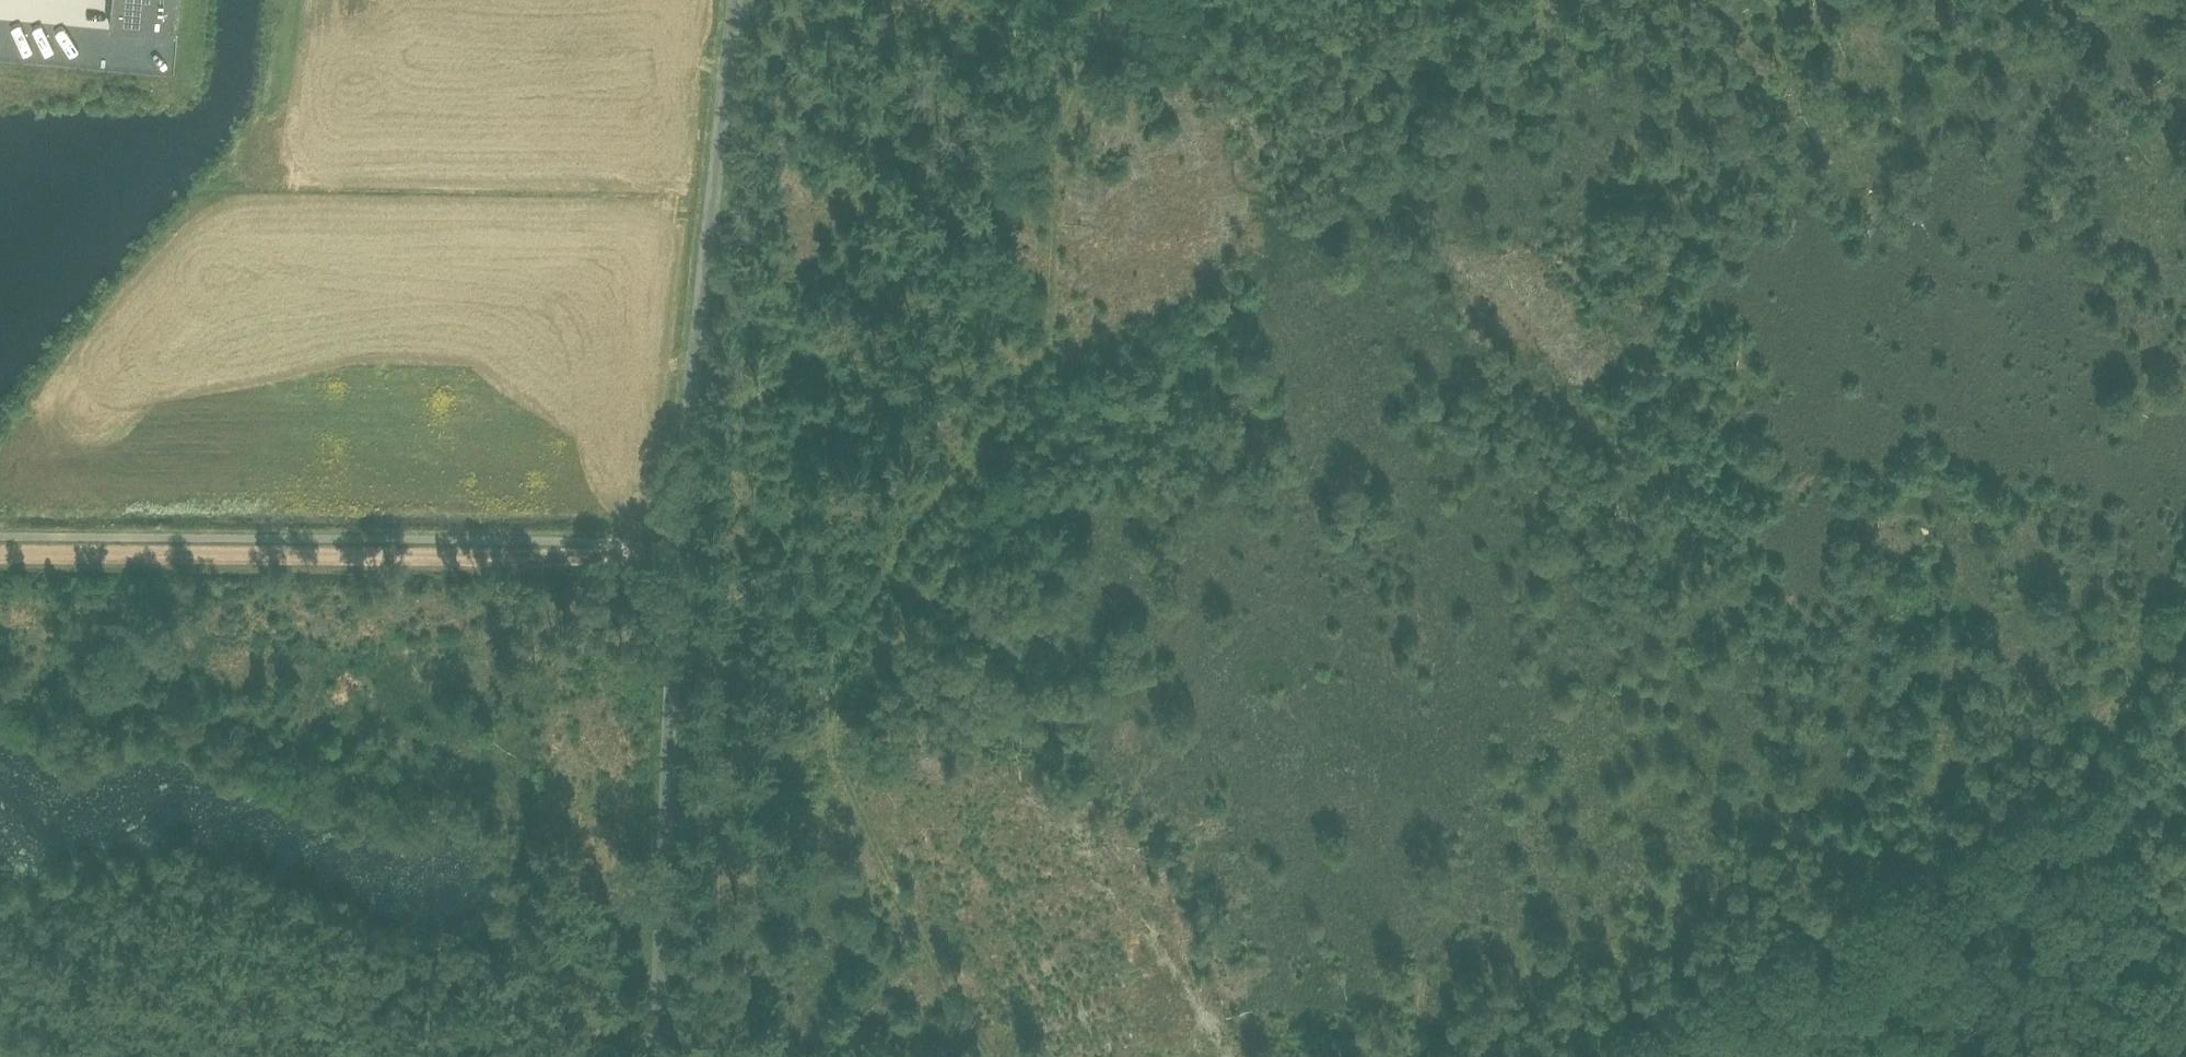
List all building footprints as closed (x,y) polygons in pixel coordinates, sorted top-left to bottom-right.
[(111,29),(178,35),(181,0),(114,0),(111,29)]
